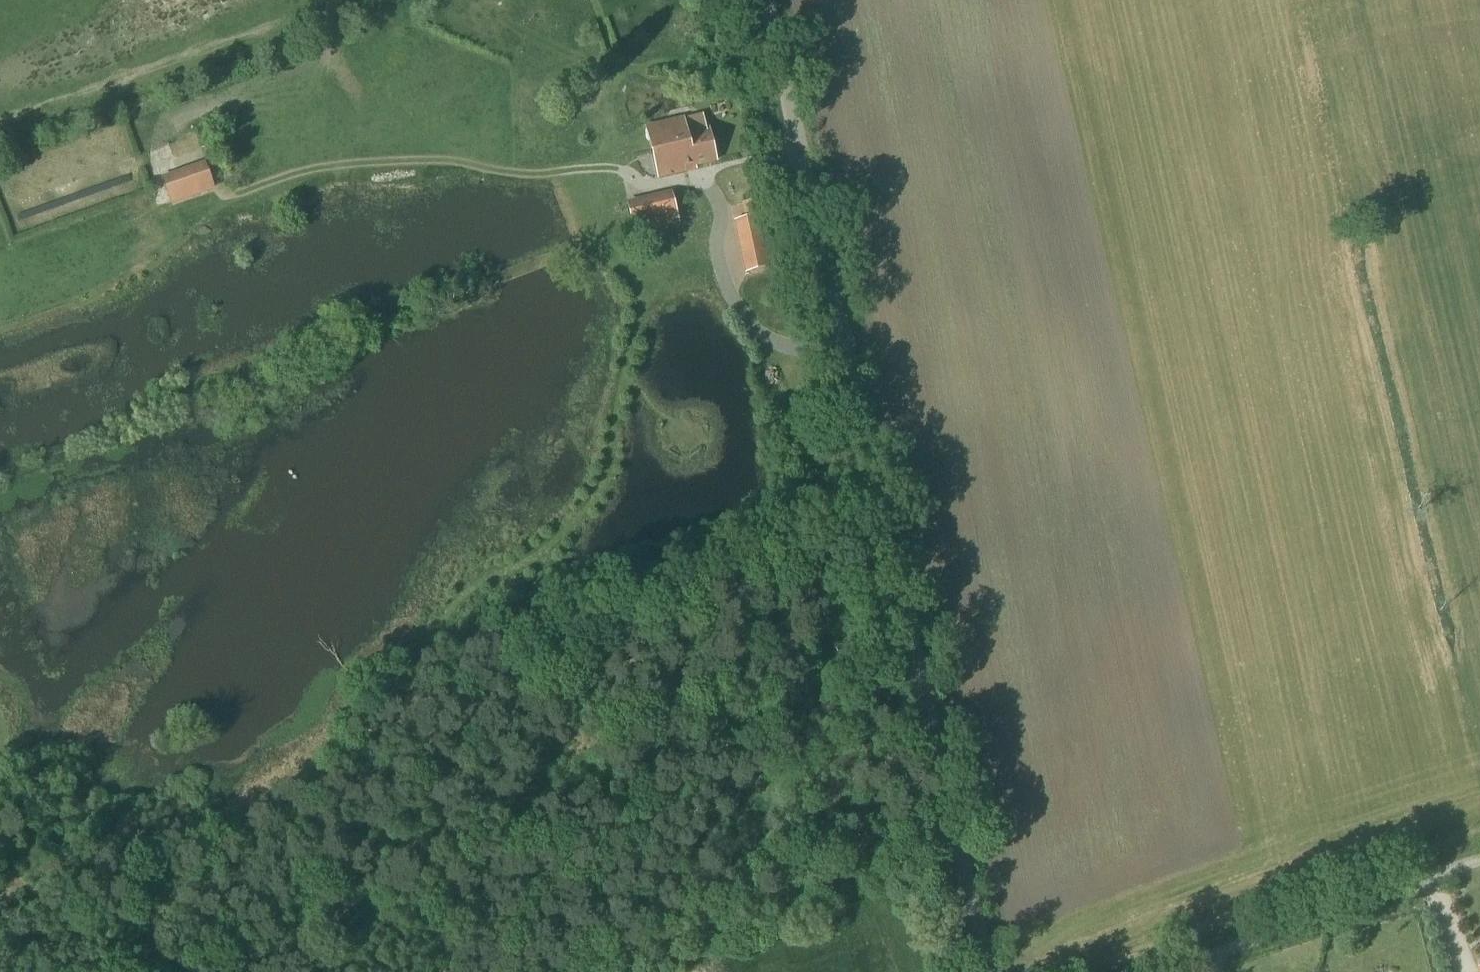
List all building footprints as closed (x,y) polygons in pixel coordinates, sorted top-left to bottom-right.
[(687,133),(684,118),(645,127),(658,178),(696,169),(695,166),(716,161),(708,128),(687,133)] [(171,203),(211,190),(203,168),(164,182),(171,203)] [(634,233),(679,223),(672,190),(626,201),(634,233)] [(767,215),(738,221),(748,271),(778,264),(767,215)]
